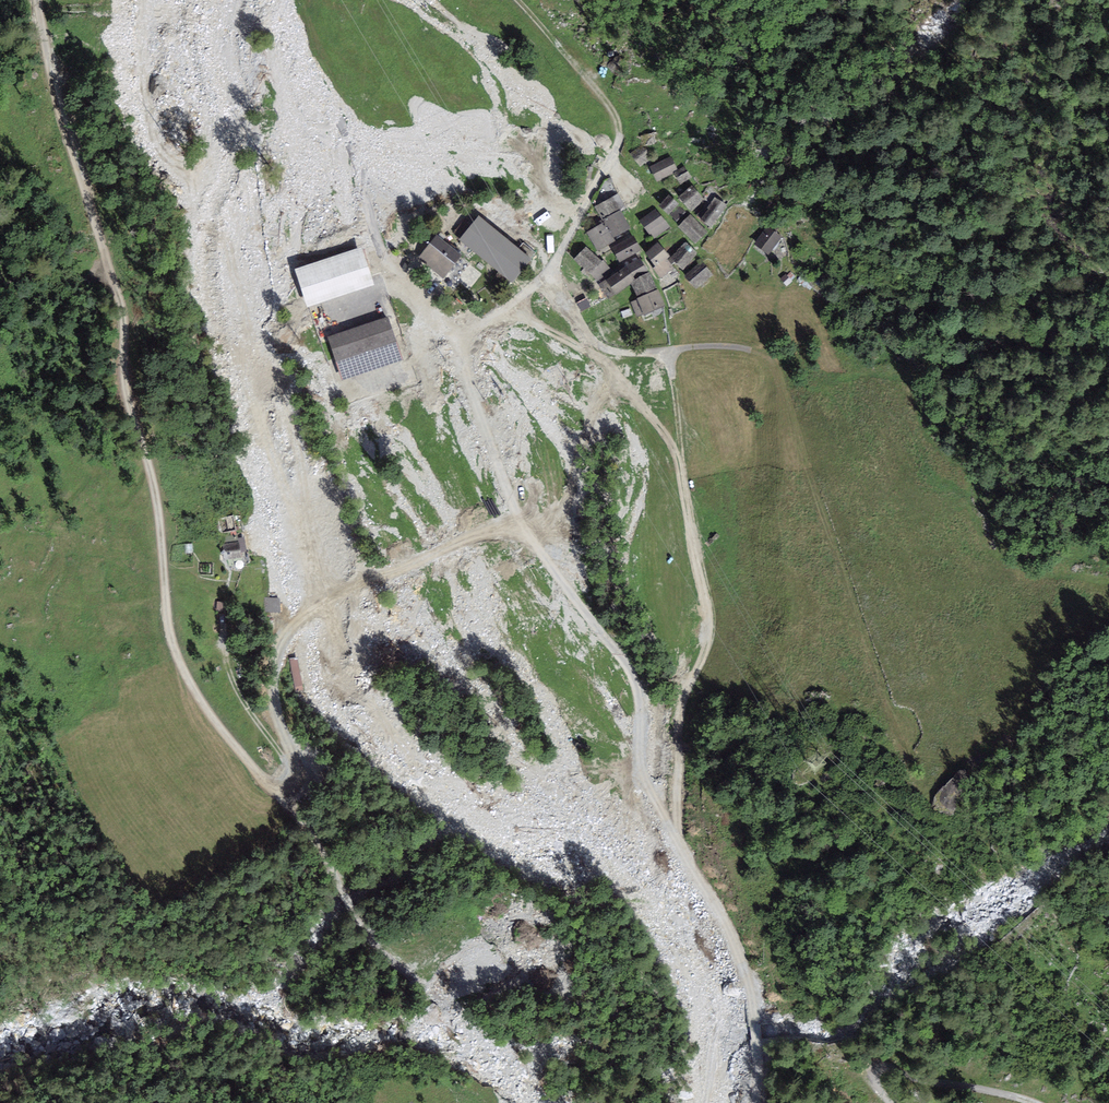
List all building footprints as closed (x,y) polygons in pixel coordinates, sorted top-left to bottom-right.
[(670,156),(649,169),(657,182),(678,169),(670,156)] [(692,178),(685,168),(674,176),(680,185),(692,178)] [(704,201),(693,187),(679,198),(690,212),(704,201)] [(618,194),(594,207),(603,224),(613,241),(631,231),(621,212),(626,209),(618,194)] [(686,213),(668,198),(658,209),(676,224),(686,213)] [(726,206),(714,198),(699,220),(711,228),(726,206)] [(707,232),(690,216),(678,229),(695,245),(707,232)] [(670,228),(661,217),(644,230),(652,241),(670,228)] [(479,218),(460,242),(511,285),(531,262),(479,218)] [(603,224),(587,233),(597,252),(614,242),(613,241),(603,224)] [(781,238),(766,228),(753,247),(769,257),(781,238)] [(462,258),(436,237),(418,258),(445,280),(462,258)] [(633,238),(612,251),(619,264),(641,251),(633,238)] [(697,253),(683,243),(670,260),(684,271),(697,253)] [(669,258),(657,244),(645,255),(655,267),(652,270),(660,279),(672,268),(666,261),(669,258)] [(602,264),(585,248),(574,261),(591,276),(602,264)] [(374,288),(361,249),(294,272),(307,311),(374,288)] [(623,270),(606,283),(616,297),(631,285),(633,283),(648,273),(640,259),(623,270)] [(712,276),(701,263),(684,278),(695,291),(712,276)] [(649,274),(631,285),(637,300),(630,303),(637,319),(665,307),(649,274)] [(792,281),(786,275),(780,280),(786,287),(792,281)] [(387,319),(328,339),(342,380),(401,360),(387,319)] [(233,513),(215,519),(220,536),(239,530),(233,513)] [(239,542),(220,546),(224,561),(242,557),(239,542)] [(281,598),(263,598),(263,612),(273,611),(273,620),(279,620),(279,612),(281,612),(281,598)] [(296,651),(288,653),(295,691),(303,690),(296,651)] [(316,698),(309,688),(298,695),(305,705),(316,698)]
